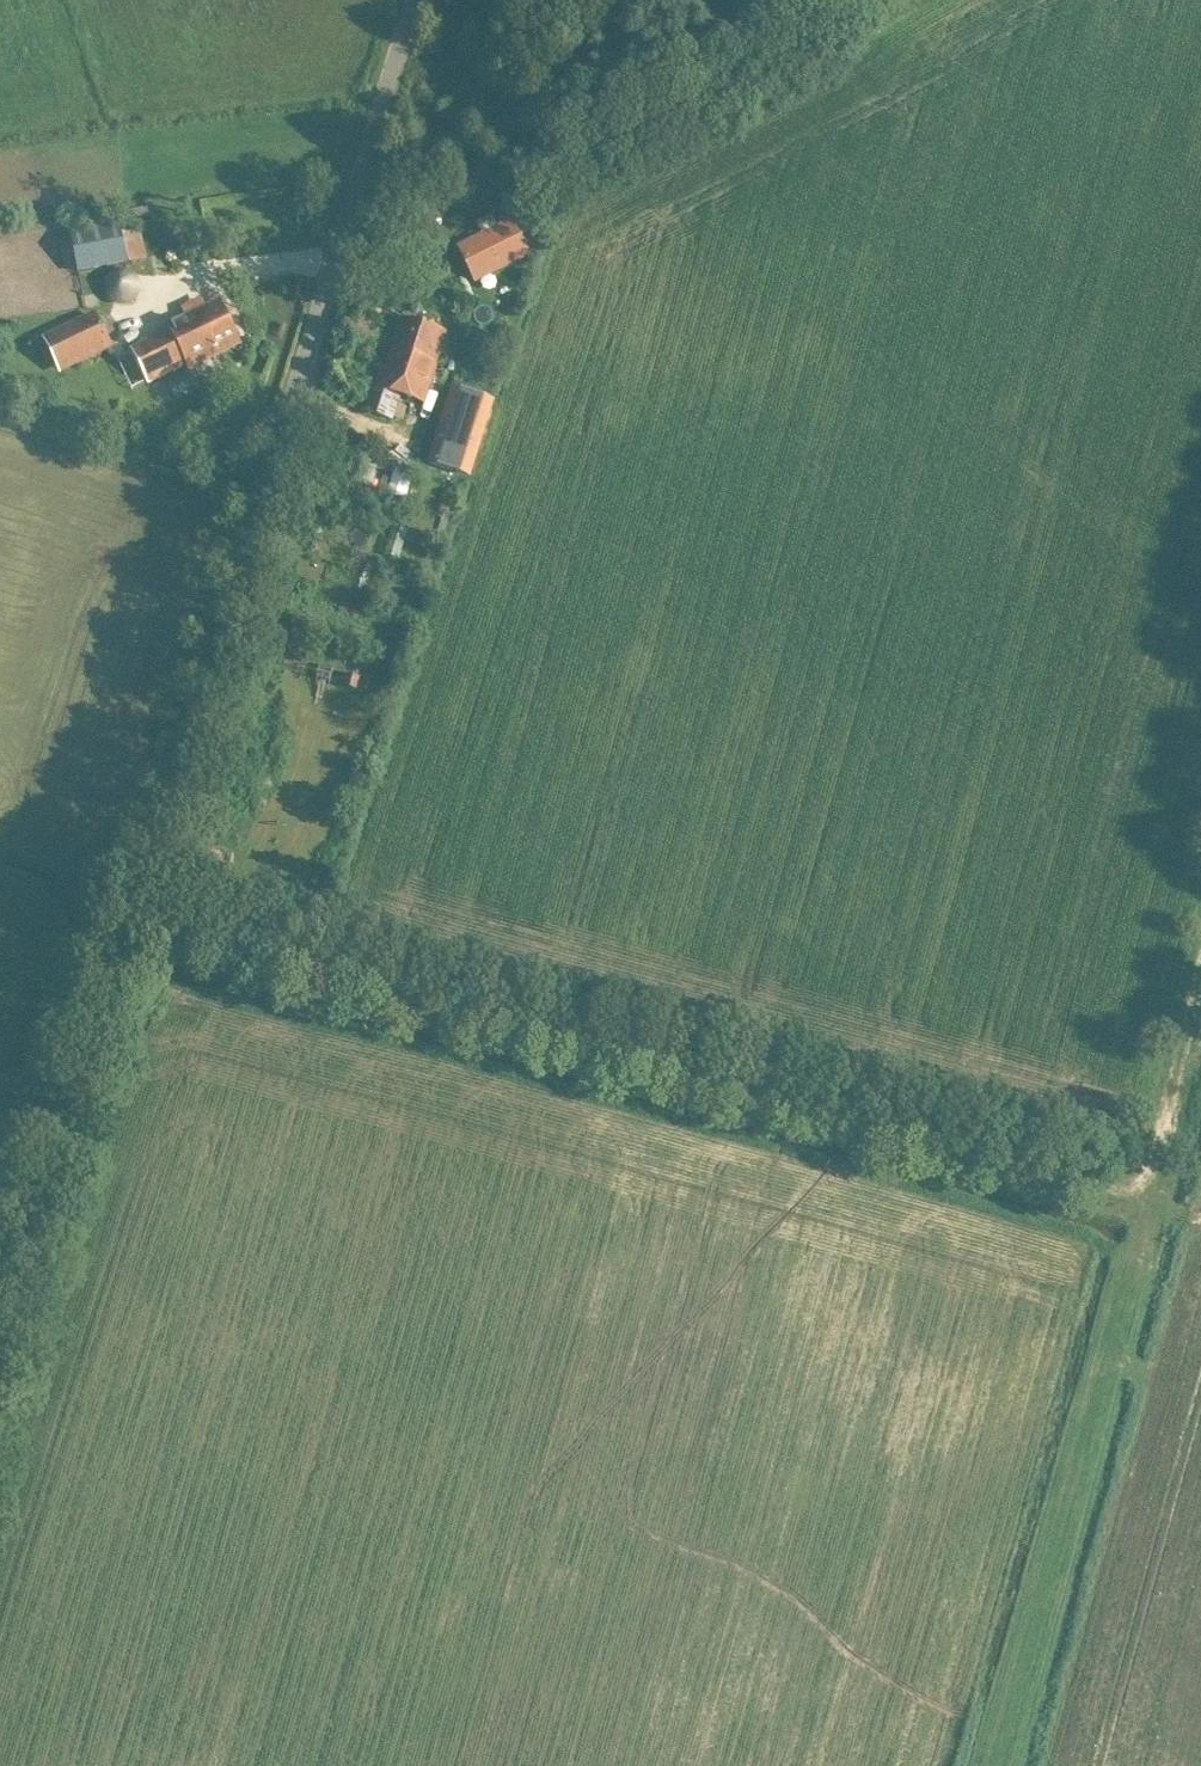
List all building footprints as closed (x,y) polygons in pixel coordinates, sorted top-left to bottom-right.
[(511,216),(456,244),(473,278),(528,250),(511,216)] [(70,233),(77,272),(128,263),(121,223),(70,233)] [(130,391),(149,382),(168,372),(169,373),(207,354),(209,358),(240,343),(220,302),(168,328),(170,331),(131,350),(132,351),(115,360),(130,391)] [(43,339),(59,373),(112,348),(95,314),(43,339)] [(424,402),(430,383),(446,333),(403,319),(387,369),(381,367),(367,411),(393,419),(400,395),(424,402)] [(455,388),(431,464),(469,476),(492,400),(455,388)]
